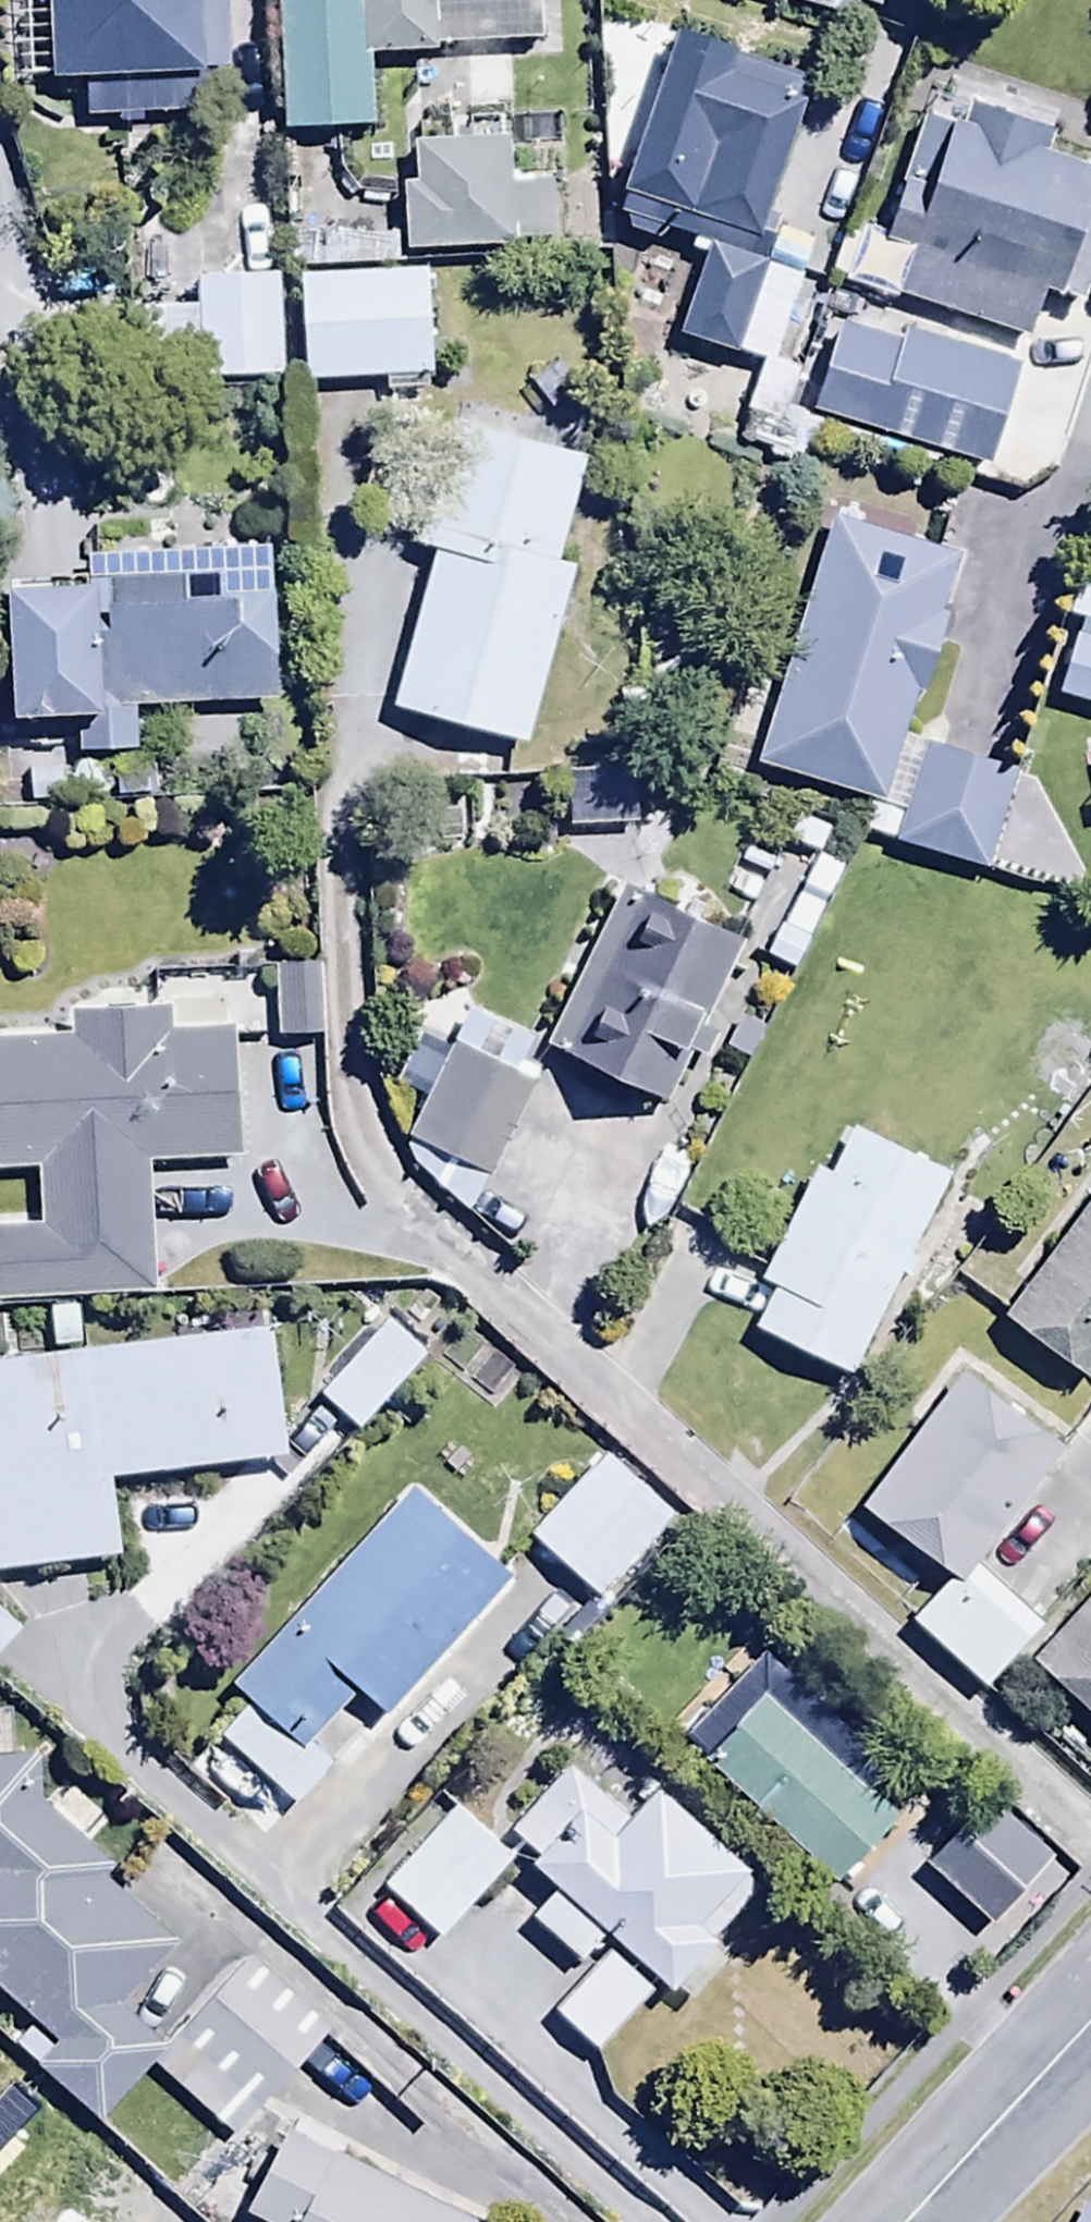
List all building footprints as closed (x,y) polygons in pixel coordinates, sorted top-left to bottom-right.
[(45,79),(79,79),(79,114),(203,114),(203,67),(224,66),(224,0),(44,0),(45,79)] [(269,82),(357,79),(354,0),(266,0),(269,82)] [(873,12),(877,0),(840,0),(873,12)] [(672,332),(761,364),(770,367),(802,277),(755,258),(771,214),(763,211),(808,85),(673,38),(613,206),(705,239),(672,332)] [(427,225),(296,228),(299,334),(430,331),(427,225)] [(197,304),(139,305),(140,381),(268,379),(268,371),(280,371),(278,273),(197,275),(197,304)] [(1013,328),(947,304),(914,397),(980,420),(1013,328)] [(823,384),(761,364),(745,409),(778,420),(765,456),(795,467),(823,384)] [(415,544),(431,548),(388,710),(525,746),(572,565),(554,560),(581,455),(448,420),(432,482),(397,473),(385,519),(419,528),(415,544)] [(915,704),(962,558),(831,516),(752,766),(874,805),(907,701),(915,704)] [(1065,611),(1077,615),(1053,696),(1090,707),(1090,522),(1065,611)] [(274,704),(270,550),(81,556),(82,582),(6,584),(10,715),(76,713),(77,752),(134,750),(133,708),(274,704)] [(866,804),(857,830),(981,871),(1014,769),(928,741),(903,816),(866,804)] [(621,767),(568,771),(573,834),(626,830),(621,767)] [(834,830),(801,815),(758,913),(792,927),(834,830)] [(738,948),(627,888),(544,1040),(654,1100),(738,948)] [(317,962),(272,963),(274,1036),(319,1035),(317,962)] [(485,1132),(527,1034),(448,1000),(406,1099),(485,1132)] [(67,1010),(69,1035),(0,1040),(0,1168),(33,1165),(37,1226),(0,1228),(0,1300),(155,1289),(146,1161),(237,1155),(227,1024),(166,1028),(165,1004),(67,1010)] [(957,1143),(850,1090),(828,1133),(816,1127),(760,1241),(771,1247),(753,1285),(860,1338),(957,1143)] [(1000,1316),(1083,1379),(1090,1368),(1090,1196),(1000,1316)] [(444,1319),(392,1274),(319,1357),(371,1403),(444,1319)] [(260,1278),(0,1311),(0,1533),(121,1517),(111,1436),(277,1415),(260,1278)] [(1062,1388),(963,1318),(856,1466),(954,1537),(1062,1388)] [(684,1477),(608,1409),(530,1496),(606,1564),(684,1477)] [(293,1765),(511,1539),(415,1447),(227,1642),(242,1657),(213,1688),(293,1765)] [(990,1652),(1044,1585),(972,1526),(918,1593),(990,1652)] [(1030,1629),(1090,1686),(1090,1564),(1030,1629)] [(0,1613),(0,1648),(18,1628),(0,1613)] [(743,1626),(675,1695),(826,1842),(894,1772),(743,1626)] [(31,2021),(10,2044),(100,2127),(169,2052),(115,2003),(169,1943),(102,1881),(113,1870),(37,1800),(36,1754),(7,1755),(6,1716),(0,1716),(0,1993),(31,2021)] [(713,1940),(740,1909),(736,1905),(757,1880),(651,1791),(627,1820),(561,1763),(505,1828),(532,1852),(527,1858),(555,1883),(526,1917),(577,1962),(604,1931),(685,2001),(728,1952),(713,1940)] [(436,1896),(506,1819),(449,1769),(380,1846),(436,1896)] [(980,1770),(925,1826),(990,1888),(1045,1832),(980,1770)] [(230,2138),(327,2027),(245,1954),(192,2013),(203,2023),(158,2072),(230,2138)] [(644,1989),(604,1955),(555,2012),(595,2047),(644,1989)] [(286,2092),(244,2181),(288,2201),(279,2221),(478,2221),(493,2189),(286,2092)] [(87,2122),(19,2198),(45,2221),(162,2221),(177,2205),(87,2122)] [(1082,2204),(1072,2221),(1090,2221),(1090,2209),(1082,2204)]
